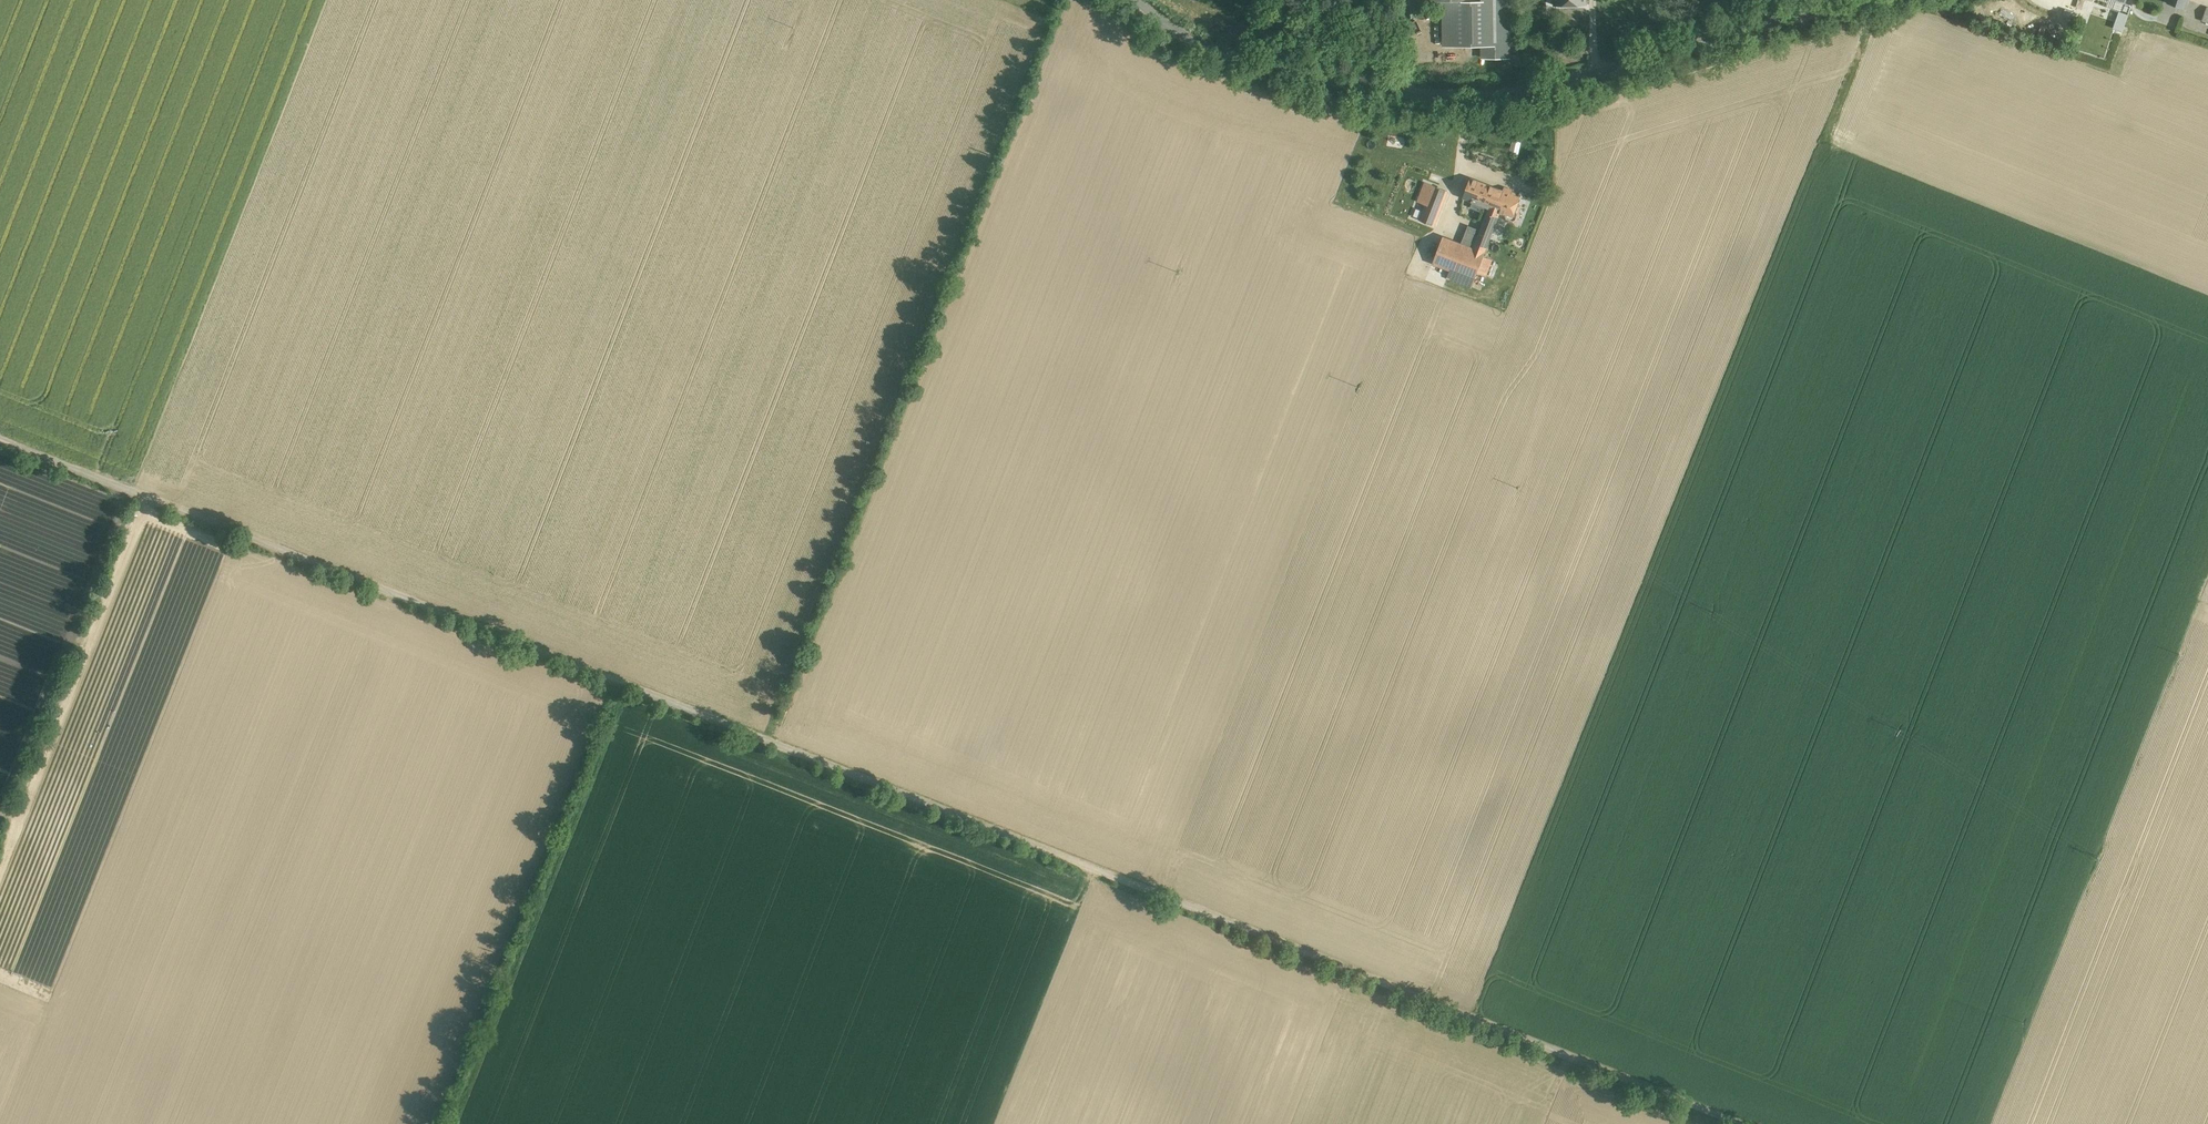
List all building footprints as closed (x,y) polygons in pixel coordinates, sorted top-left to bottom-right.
[(2167,3),(2184,9),(2187,0),(2168,0),(2167,3)] [(1481,36),(1475,36),(1471,41),(1471,47),(1475,52),(1482,52),(1486,47),(1486,41),(1481,36)] [(1514,140),(1512,148),(1519,150),(1521,141),(1514,140)] [(1502,189),(1471,177),(1463,197),(1489,207),(1489,206),(1495,209),(1502,190),(1502,189)] [(1447,190),(1425,181),(1418,200),(1426,203),(1420,219),(1434,224),(1447,190)] [(1520,197),(1502,190),(1495,209),(1500,211),(1505,213),(1504,215),(1505,218),(1513,221),(1517,220),(1519,213),(1517,209),(1515,209),(1520,197)] [(1495,209),(1489,206),(1489,207),(1478,235),(1489,239),(1500,211),(1495,209)] [(1489,239),(1478,235),(1473,248),(1484,252),(1489,239)] [(1473,248),(1443,236),(1433,261),(1475,278),(1484,256),(1485,253),(1484,252),(1473,248)] [(1484,256),(1475,278),(1484,281),(1492,259),(1484,256)]
